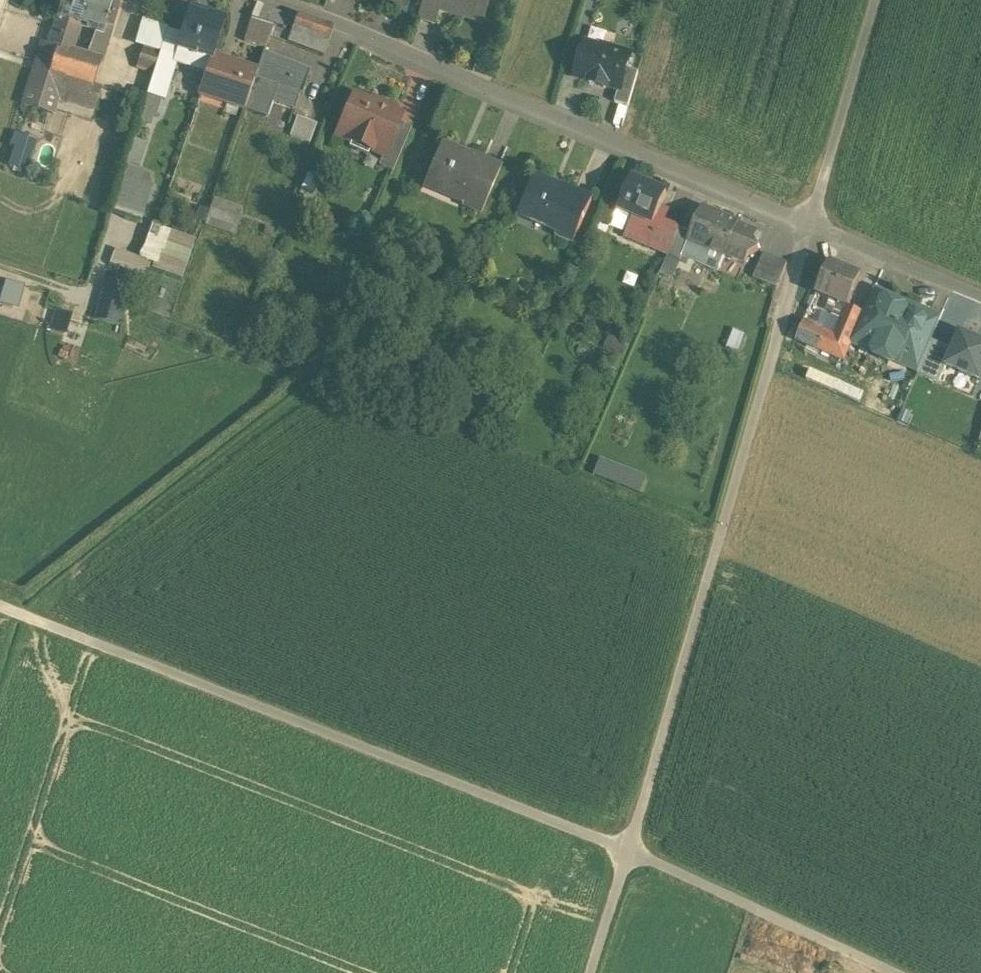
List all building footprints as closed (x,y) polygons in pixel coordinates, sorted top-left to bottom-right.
[(58,19),(79,26),(82,17),(112,27),(120,0),(64,0),(58,19)] [(395,5),(393,13),(406,17),(411,0),(396,0),(395,5)] [(435,0),(424,0),(419,20),(435,25),(439,12),(441,2),(435,0)] [(441,2),(439,12),(482,24),(489,0),(435,0),(441,2)] [(296,20),(258,4),(252,19),(275,27),(270,37),(324,57),(334,30),(298,16),(296,20)] [(225,22),(189,11),(176,49),(213,61),(214,57),(225,22)] [(79,26),(58,19),(49,45),(49,47),(56,49),(56,50),(69,53),(72,43),(74,44),(79,26)] [(275,27),(252,19),(245,42),(265,49),(270,37),(275,27)] [(106,46),(93,41),(87,58),(86,59),(100,63),(100,64),(106,46)] [(43,43),(29,90),(24,105),(53,114),(58,99),(42,95),(48,74),(56,50),(56,49),(49,47),(49,45),(43,43)] [(631,54),(601,45),(600,48),(585,44),(576,77),(590,81),(589,84),(605,88),(606,86),(618,89),(620,90),(626,69),(631,54)] [(160,53),(144,47),(137,66),(154,73),(160,53)] [(69,53),(56,50),(48,74),(92,87),(93,88),(100,64),(100,63),(86,59),(87,58),(72,54),(69,53)] [(311,71),(264,53),(257,71),(244,109),(267,118),(273,102),(278,87),(298,94),(302,95),(311,71)] [(175,58),(162,54),(154,81),(167,85),(175,58)] [(257,71),(214,57),(213,61),(201,95),(244,110),(244,109),(257,71)] [(638,72),(626,69),(620,90),(618,89),(614,103),(628,107),(638,72)] [(92,87),(48,74),(42,95),(58,99),(85,107),(92,87)] [(298,94),(278,87),(273,102),(293,109),(298,94)] [(379,108),(353,97),(346,114),(349,115),(341,132),(373,145),(370,150),(383,156),(385,156),(394,135),(390,133),(395,121),(397,118),(392,116),(394,113),(380,106),(379,108)] [(317,124),(297,117),(290,136),(310,143),(317,124)] [(411,128),(395,121),(390,133),(394,135),(385,156),(383,156),(379,166),(392,172),(411,128)] [(32,149),(18,145),(12,165),(15,166),(23,169),(26,169),(32,149)] [(500,168),(468,154),(467,156),(441,145),(425,181),(465,198),(462,205),(481,213),(500,168)] [(144,172),(125,165),(110,210),(141,221),(153,187),(142,182),(144,172)] [(23,169),(15,166),(13,175),(21,177),(23,169)] [(559,187),(532,175),(517,211),(557,227),(554,235),(573,243),(592,199),(560,185),(559,187)] [(667,194),(631,179),(620,204),(618,210),(619,210),(634,216),(654,225),(661,208),(667,194)] [(620,204),(610,199),(599,223),(611,229),(612,227),(619,210),(618,210),(620,204)] [(241,210),(214,200),(204,224),(232,235),(241,210)] [(654,225),(634,216),(627,233),(625,237),(669,255),(680,230),(664,223),(669,211),(661,208),(654,225)] [(739,224),(702,209),(692,235),(689,242),(725,258),(726,256),(739,226),(739,224)] [(634,216),(619,210),(612,227),(627,233),(634,216)] [(182,279),(195,240),(153,224),(140,258),(115,250),(110,264),(143,277),(147,277),(150,269),(182,279)] [(751,232),(739,226),(726,256),(746,264),(749,257),(760,253),(751,232)] [(669,255),(660,275),(673,280),(680,263),(683,256),(689,242),(692,235),(680,230),(669,255)] [(725,258),(689,242),(683,256),(690,259),(719,272),(725,258)] [(764,254),(754,279),(777,289),(788,264),(764,254)] [(690,259),(683,256),(680,263),(687,266),(690,259)] [(861,276),(829,263),(816,294),(847,307),(848,308),(861,276)] [(97,317),(117,322),(126,281),(107,277),(97,317)] [(21,307),(28,284),(8,279),(2,302),(21,307)] [(872,293),(863,314),(875,319),(883,302),(888,300),(872,293)] [(897,304),(888,300),(883,302),(875,319),(865,341),(865,342),(867,347),(868,347),(908,365),(919,338),(925,324),(923,319),(916,316),(911,318),(909,322),(896,316),(899,309),(897,304)] [(847,307),(834,337),(850,344),(852,341),(863,314),(848,308),(847,307)] [(863,314),(852,341),(867,347),(865,342),(865,341),(875,319),(863,314)] [(834,337),(803,324),(796,341),(843,361),(850,344),(834,337)] [(745,335),(734,330),(725,353),(736,357),(745,335)] [(960,335),(946,368),(980,382),(980,380),(980,343),(960,335)] [(930,343),(919,338),(908,365),(916,368),(921,366),(930,343)] [(953,351),(932,342),(918,375),(939,384),(953,351)] [(646,478),(601,460),(595,475),(640,493),(646,478)]
